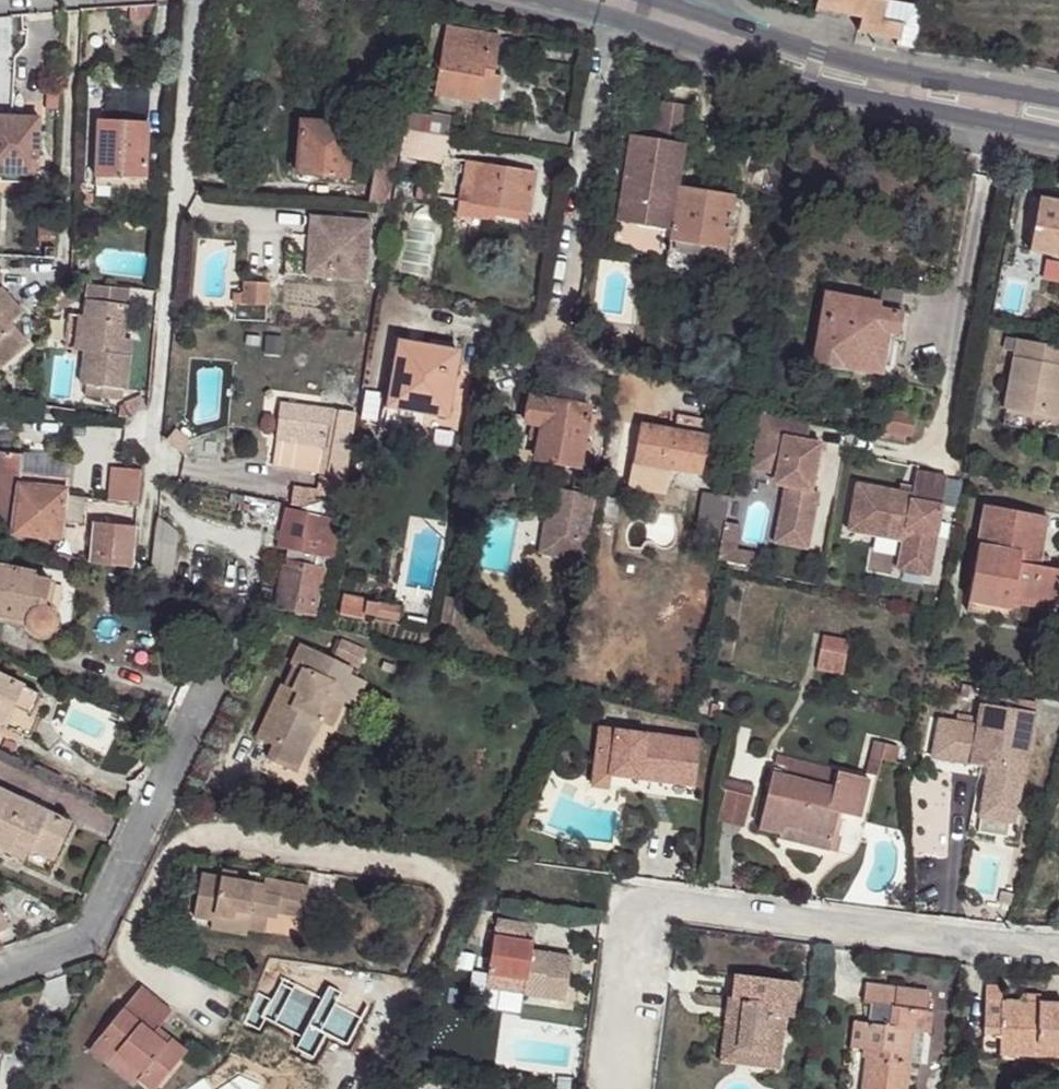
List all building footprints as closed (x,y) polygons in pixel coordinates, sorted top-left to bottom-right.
[(815,9),(843,14),(861,18),(859,31),(898,39),(896,46),(914,50),(921,12),(887,5),(888,0),(817,0),(815,9)] [(499,37),(446,28),(435,94),(478,102),(478,98),(497,101),(501,76),(493,74),(499,37)] [(630,135),(616,221),(671,230),(666,266),(704,272),(708,247),(726,250),(734,196),(677,187),(691,106),(655,100),(649,138),(630,135)] [(380,160),(396,162),(405,103),(390,101),(380,160)] [(408,114),(405,129),(448,136),(451,117),(431,114),(431,118),(408,114)] [(40,118),(0,115),(0,174),(37,175),(37,167),(43,167),(44,156),(38,156),(40,118)] [(149,124),(105,121),(104,149),(96,148),(95,176),(96,176),(145,178),(146,178),(149,124)] [(105,121),(98,121),(96,148),(104,149),(105,121)] [(297,174),(347,177),(349,134),(324,132),(325,124),(300,122),(297,174)] [(444,163),(448,136),(405,129),(401,156),(444,163)] [(376,159),(369,202),(389,204),(396,162),(380,160),(376,159)] [(536,171),(465,160),(460,197),(470,199),(470,204),(495,208),(494,215),(527,220),(528,213),(529,214),(536,171)] [(0,174),(0,181),(36,183),(37,175),(0,174)] [(96,176),(95,186),(145,187),(145,178),(96,176)] [(494,215),(495,208),(470,204),(470,199),(460,197),(457,214),(493,220),(494,215)] [(1030,197),(1025,226),(1034,228),(1030,250),(1058,255),(1058,202),(1030,197)] [(310,216),(305,277),(367,281),(371,220),(310,216)] [(0,288),(1,271),(0,271),(0,368),(1,368),(28,345),(10,324),(23,313),(0,288)] [(88,282),(86,300),(127,305),(129,287),(88,282)] [(268,306),(269,283),(244,282),(244,294),(235,293),(234,304),(268,306)] [(845,353),(883,359),(888,331),(899,333),(902,312),(879,308),(880,302),(826,293),(814,361),(842,366),(845,353)] [(127,305),(86,300),(79,351),(85,351),(81,383),(86,384),(84,396),(122,400),(123,389),(126,389),(129,356),(121,355),(123,339),(127,305)] [(1007,337),(1005,350),(1015,351),(1004,409),(1057,419),(1058,410),(1058,347),(1007,337)] [(123,339),(121,355),(129,356),(132,340),(123,339)] [(458,351),(399,340),(383,430),(422,437),(426,412),(447,416),(458,351)] [(842,367),(881,374),(883,359),(845,353),(842,367)] [(361,418),(377,421),(382,393),(366,391),(361,418)] [(591,406),(529,395),(524,423),(540,426),(534,460),(580,468),(581,466),(587,467),(592,443),(585,441),(586,434),(593,435),(597,415),(590,413),(591,406)] [(124,419),(146,408),(141,396),(124,404),(125,406),(119,407),(118,418),(124,419)] [(320,474),(347,478),(356,412),(280,402),(277,441),(273,467),(320,474)] [(881,437),(905,441),(906,435),(912,437),(916,415),(886,409),(881,437)] [(809,423),(761,413),(750,469),(776,473),(784,486),(775,535),(810,541),(817,502),(810,500),(812,491),(821,443),(806,440),(809,423)] [(674,429),(622,420),(611,483),(637,487),(666,492),(670,469),(702,474),(711,420),(677,414),(674,429)] [(537,441),(540,426),(531,425),(528,440),(537,441)] [(189,439),(176,428),(172,432),(188,445),(189,439)] [(188,445),(172,432),(166,440),(186,456),(188,445)] [(60,539),(62,520),(65,496),(66,490),(65,490),(66,479),(21,473),(23,455),(0,452),(0,527),(13,529),(12,534),(60,539)] [(110,468),(108,500),(136,503),(140,471),(110,468)] [(929,575),(947,477),(917,471),(913,494),(856,484),(848,531),(874,535),(876,523),(906,528),(904,540),(898,569),(929,575)] [(318,490),(293,487),(291,504),(301,506),(303,507),(325,500),(344,503),(348,478),(347,478),(320,474),(318,490)] [(664,502),(666,492),(637,487),(635,497),(664,502)] [(585,562),(597,497),(561,490),(556,518),(545,516),(542,534),(557,537),(554,556),(585,562)] [(812,491),(810,500),(817,502),(819,493),(812,491)] [(703,493),(695,536),(720,540),(723,522),(727,497),(703,493)] [(84,498),(65,496),(62,520),(82,522),(84,498)] [(300,511),(285,508),(277,547),(287,550),(285,559),(284,559),(274,606),(314,615),(324,567),(323,567),(325,557),(336,560),(344,503),(325,500),(303,507),(301,506),(300,511)] [(985,505),(978,545),(969,602),(1011,609),(1012,602),(1054,610),(1058,583),(1058,570),(1048,568),(1039,566),(1041,556),(1048,516),(985,505)] [(172,527),(158,517),(150,573),(173,576),(178,533),(172,527)] [(720,540),(719,546),(736,550),(740,525),(723,522),(720,540)] [(92,561),(132,566),(136,527),(95,523),(92,561)] [(906,528),(876,523),(874,535),(904,540),(906,528)] [(539,554),(554,556),(557,537),(542,534),(539,554)] [(808,549),(810,541),(775,535),(774,543),(808,549)] [(719,546),(717,559),(752,566),(754,553),(736,550),(719,546)] [(1041,556),(1039,566),(1048,568),(1049,557),(1041,556)] [(35,573),(0,565),(0,617),(27,622),(30,629),(36,634),(44,635),(48,634),(52,631),(55,625),(55,618),(54,615),(51,611),(46,608),(51,581),(34,578),(35,573)] [(160,591),(171,593),(173,576),(162,575),(160,591)] [(367,600),(344,596),(340,614),(363,618),(364,614),(398,620),(401,607),(380,603),(379,604),(367,601),(367,600)] [(444,596),(440,623),(450,624),(455,598),(444,596)] [(824,636),(821,649),(846,654),(849,641),(824,636)] [(362,649),(341,640),(333,656),(354,666),(362,649)] [(282,684),(256,738),(274,746),(267,760),(296,773),(320,723),(316,721),(329,694),(344,701),(355,706),(366,682),(355,677),(349,674),(351,668),(352,668),(301,644),(291,665),(302,670),(293,689),(282,684)] [(821,649),(816,670),(843,675),(847,655),(846,654),(821,649)] [(384,662),(382,669),(394,673),(396,666),(384,662)] [(282,684),(293,689),(302,670),(291,665),(282,684)] [(358,671),(351,668),(349,674),(355,677),(358,671)] [(0,724),(21,734),(31,714),(14,706),(24,686),(0,675),(0,724)] [(24,686),(14,706),(31,714),(40,694),(24,686)] [(991,759),(1024,765),(1036,703),(983,693),(978,718),(957,714),(948,760),(989,768),(991,759)] [(329,694),(316,721),(320,723),(331,728),(344,701),(329,694)] [(31,714),(21,734),(29,737),(38,717),(31,714)] [(599,728),(596,749),(610,751),(608,774),(610,775),(653,780),(655,767),(665,769),(664,782),(695,786),(700,741),(599,728)] [(877,775),(881,758),(884,744),(873,741),(867,773),(877,775)] [(884,744),(881,758),(895,762),(899,747),(884,744)] [(596,749),(592,786),(609,788),(610,775),(608,774),(610,751),(596,749)] [(789,759),(777,756),(775,764),(787,767),(789,759)] [(869,779),(789,759),(785,775),(773,772),(759,828),(780,833),(783,834),(785,825),(833,837),(833,835),(839,813),(859,818),(869,779)] [(655,767),(653,780),(664,782),(665,769),(655,767)] [(752,796),(754,788),(722,781),(721,789),(725,790),(752,796)] [(0,790),(0,848),(10,853),(15,841),(30,848),(54,860),(71,824),(0,790)] [(744,826),(752,796),(725,790),(718,819),(744,826)] [(833,837),(785,825),(783,834),(780,833),(779,838),(836,852),(840,837),(833,835),(833,837)] [(15,841),(10,853),(24,860),(30,848),(15,841)] [(305,903),(308,886),(265,878),(263,885),(235,880),(237,873),(222,871),(221,877),(201,874),(194,917),(212,920),(213,920),(215,914),(248,920),(249,913),(268,916),(276,917),(277,913),(280,899),(305,903)] [(277,913),(302,917),(305,903),(280,899),(277,913)] [(248,920),(215,914),(213,920),(212,920),(211,928),(247,934),(248,929),(265,932),(268,916),(249,913),(248,920)] [(535,925),(496,919),(486,988),(565,1000),(571,957),(531,951),(535,925)] [(0,924),(0,932),(9,927),(5,921),(0,924)] [(797,982),(735,974),(732,998),(744,1000),(738,1049),(752,1050),(750,1065),(779,1069),(783,1028),(782,1028),(783,1016),(792,1017),(797,982)] [(909,1062),(915,1010),(927,1011),(929,992),(866,985),(864,1003),(872,1004),(870,1023),(855,1021),(852,1048),(867,1050),(863,1088),(906,1088),(909,1062)] [(141,986),(103,1033),(106,1036),(95,1048),(111,1061),(118,1052),(144,1073),(139,1079),(151,1088),(155,1088),(186,1052),(158,1028),(172,1011),(141,986)] [(983,1034),(1000,1035),(1000,1042),(1058,1045),(1058,1003),(1040,1002),(1024,1001),(1001,1000),(1002,987),(986,986),(983,1034)] [(1025,994),(1024,1001),(1040,1002),(1041,995),(1025,994)] [(738,1049),(744,1000),(732,998),(729,998),(721,1062),(750,1065),(752,1050),(738,1049)] [(927,1011),(915,1010),(909,1062),(920,1063),(923,1033),(931,1034),(934,1012),(927,1011)] [(139,1079),(144,1073),(118,1052),(111,1061),(95,1048),(106,1036),(103,1033),(89,1050),(133,1086),(139,1079)] [(1000,1042),(999,1055),(1058,1058),(1058,1045),(1000,1042)]
